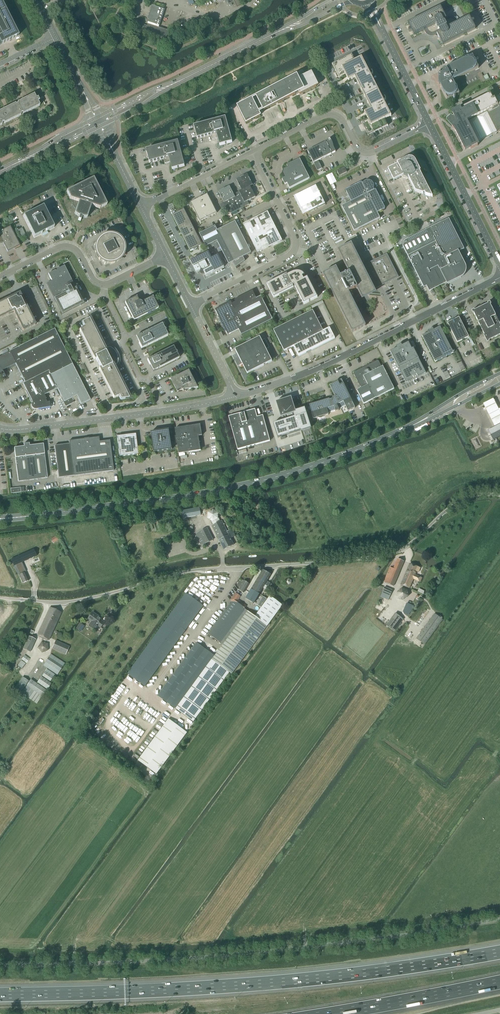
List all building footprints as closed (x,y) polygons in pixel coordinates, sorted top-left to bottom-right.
[(18,36),(1,0),(0,0),(0,45),(0,44),(18,36)] [(159,26),(164,10),(151,6),(146,22),(159,26)] [(440,7),(407,24),(410,29),(409,30),(408,31),(408,32),(409,32),(410,32),(411,32),(413,36),(417,34),(420,32),(424,30),(425,32),(425,33),(426,34),(427,35),(428,36),(429,36),(430,36),(431,37),(432,37),(433,37),(434,36),(435,36),(436,35),(437,35),(438,37),(438,38),(440,40),(442,45),(475,29),(472,23),(474,23),(474,22),(474,21),(473,20),(472,21),(471,21),(469,17),(456,23),(456,22),(455,22),(455,21),(454,20),(452,19),(451,19),(449,20),(446,21),(446,19),(440,7)] [(140,26),(138,31),(157,38),(166,40),(167,37),(169,31),(157,27),(148,24),(147,26),(144,25),(143,27),(140,26)] [(333,64),(332,65),(332,66),(335,70),(338,78),(339,78),(345,75),(347,78),(348,82),(355,78),(371,109),(367,111),(365,112),(364,113),(367,119),(366,120),(362,121),(361,122),(368,136),(388,126),(385,119),(391,116),(384,103),(383,101),(386,100),(385,97),(382,98),(381,96),(371,77),(370,75),(373,74),(372,72),(369,73),(368,71),(362,57),(355,61),(352,55),(333,64)] [(452,81),(478,68),(472,56),(445,69),(444,70),(443,72),(441,73),(440,75),(439,74),(438,79),(439,79),(439,80),(439,82),(439,84),(440,86),(447,100),(459,94),(452,81)] [(290,80),(257,96),(260,102),(260,103),(261,105),(264,110),(289,97),(292,96),(295,94),(298,92),(299,93),(300,95),(303,93),(316,87),(313,81),(312,79),(309,73),(307,74),(298,79),(296,80),(295,78),(290,80)] [(36,99),(34,94),(17,103),(18,104),(16,105),(15,104),(0,111),(0,126),(2,125),(1,124),(4,122),(4,124),(21,115),(20,114),(22,113),(23,114),(40,106),(38,102),(39,101),(38,98),(36,99)] [(492,99),(490,94),(452,113),(453,115),(451,116),(448,118),(449,119),(447,120),(452,126),(451,127),(453,128),(454,129),(455,131),(457,134),(465,150),(469,148),(470,149),(477,146),(475,141),(476,141),(477,142),(497,132),(496,131),(497,130),(498,131),(499,130),(499,95),(492,99)] [(251,99),(238,106),(246,123),(251,120),(252,119),(252,120),(254,119),(254,118),(255,118),(260,116),(256,107),(255,105),(251,99)] [(220,146),(232,142),(226,118),(194,126),(197,139),(211,135),(212,140),(218,139),(220,146)] [(332,143),(330,140),(330,138),(322,144),(307,151),(313,162),(314,164),(314,165),(317,170),(322,168),(318,160),(335,152),(334,149),(333,147),(332,144),(332,143)] [(172,169),(185,166),(178,141),(146,150),(150,162),(164,159),(165,164),(170,162),(172,169)] [(290,189),(309,178),(299,158),(286,165),(287,167),(283,169),(282,173),(284,178),(282,179),(285,184),(287,183),(290,189)] [(413,159),(410,159),(408,159),(401,162),(397,163),(397,164),(388,169),(394,181),(402,176),(408,178),(416,192),(423,194),(424,193),(425,195),(432,197),(420,172),(420,171),(418,168),(414,160),(413,159)] [(344,167),(337,171),(339,176),(347,172),(344,167)] [(251,181),(249,178),(247,174),(243,176),(240,178),(236,180),(238,183),(240,187),(241,190),(250,186),(253,185),(251,181)] [(100,208),(107,205),(93,178),(66,192),(70,198),(69,199),(78,202),(74,214),(76,216),(77,216),(79,217),(78,220),(80,221),(81,218),(83,218),(84,218),(86,218),(87,218),(91,206),(100,209),(100,208)] [(385,208),(376,190),(375,190),(374,190),(374,189),(374,188),(373,187),(373,186),(373,185),(372,184),(371,184),(371,183),(371,182),(370,182),(369,182),(368,182),(367,182),(366,182),(365,182),(364,182),(362,183),(362,182),(361,182),(346,190),(346,191),(351,201),(342,206),(354,231),(380,218),(377,213),(384,209),(385,209),(385,208)] [(233,194),(231,190),(229,186),(226,188),(222,190),(219,192),(220,196),(222,199),(224,203),(235,197),(233,194)] [(252,190),(250,186),(241,190),(239,191),(244,202),(247,201),(248,201),(251,199),(255,197),(253,193),(252,190)] [(299,205),(300,205),(305,213),(303,215),(309,212),(325,204),(316,186),(300,194),(300,193),(293,197),(294,197),(298,202),(298,203),(297,203),(297,204),(297,205),(298,205),(299,205)] [(249,204),(247,201),(244,202),(239,191),(233,194),(235,197),(224,203),(223,203),(228,212),(231,214),(249,204)] [(200,221),(217,213),(207,194),(191,203),(200,221)] [(46,231),(54,227),(43,206),(35,210),(36,211),(32,213),(31,212),(23,216),(34,237),(42,233),(43,235),(47,233),(46,231)] [(190,251),(202,246),(184,209),(172,215),(190,251)] [(268,212),(257,217),(264,232),(275,226),(273,223),(270,216),(268,212)] [(247,222),(243,224),(248,233),(250,239),(257,235),(259,239),(266,236),(264,232),(257,217),(253,219),(247,222)] [(465,265),(459,252),(464,249),(449,219),(405,241),(403,246),(423,288),(427,286),(429,290),(446,282),(448,284),(461,278),(460,276),(461,276),(461,275),(462,275),(462,274),(463,274),(463,273),(464,273),(465,273),(465,271),(465,270),(464,270),(464,269),(464,268),(464,267),(464,266),(465,265)] [(245,261),(243,257),(251,253),(235,222),(217,230),(215,226),(199,234),(206,247),(217,241),(228,264),(233,262),(236,267),(245,261)] [(3,243),(8,252),(20,246),(10,226),(0,231),(0,243),(3,243)] [(275,226),(264,232),(266,236),(271,246),(273,246),(282,241),(280,237),(277,230),(275,226)] [(125,254),(121,248),(123,247),(123,248),(124,248),(123,247),(123,246),(123,245),(123,244),(122,244),(122,243),(122,242),(121,242),(121,241),(120,240),(119,239),(119,240),(118,241),(114,234),(108,238),(107,236),(108,236),(108,235),(107,235),(107,236),(106,236),(105,236),(104,236),(103,237),(102,237),(101,238),(100,239),(99,240),(100,240),(101,241),(94,245),(98,251),(96,252),(96,251),(95,251),(95,252),(96,253),(96,254),(96,255),(97,257),(98,258),(98,259),(99,259),(100,260),(100,259),(101,258),(104,265),(111,261),(112,263),(111,263),(111,264),(112,264),(112,263),(113,263),(114,263),(115,263),(116,262),(117,262),(117,261),(118,261),(119,260),(120,259),(119,259),(118,258),(125,254)] [(257,235),(250,239),(258,253),(261,251),(265,250),(259,239),(257,235)] [(266,236),(259,239),(265,250),(268,248),(271,246),(266,236)] [(375,291),(374,289),(398,277),(387,254),(362,266),(351,243),(337,250),(348,272),(342,276),(341,277),(336,267),(322,274),(352,333),(365,326),(352,300),(355,299),(355,298),(360,295),(361,298),(375,291)] [(218,255),(212,259),(209,252),(191,261),(196,273),(200,271),(200,272),(203,273),(204,273),(206,276),(224,267),(218,255)] [(76,289),(72,281),(64,266),(59,268),(59,267),(56,269),(57,270),(55,271),(48,274),(52,281),(46,284),(62,315),(80,306),(80,307),(85,304),(76,288),(76,289)] [(298,272),(297,272),(296,272),(295,272),(282,278),(282,276),(266,284),(273,297),(295,287),(303,304),(317,297),(317,296),(307,278),(303,280),(302,277),(304,276),(303,275),(302,274),(301,273),(300,273),(299,272),(298,272)] [(261,296),(256,298),(252,291),(234,300),(235,302),(231,304),(230,302),(215,309),(218,316),(217,316),(218,317),(218,318),(219,319),(219,320),(220,321),(220,322),(220,323),(220,322),(221,322),(227,335),(238,329),(241,335),(272,320),(261,296)] [(18,294),(0,303),(0,318),(13,312),(23,331),(35,325),(20,295),(19,295),(19,294),(18,294)] [(139,299),(138,300),(136,297),(125,302),(134,320),(158,308),(152,297),(143,302),(142,300),(139,299)] [(491,305),(489,302),(487,303),(487,304),(483,306),(483,305),(481,305),(478,307),(477,308),(478,309),(474,311),(474,310),(471,312),(472,314),(473,314),(484,335),(483,335),(487,343),(489,341),(499,335),(499,325),(490,305),(491,305)] [(328,328),(322,331),(312,310),(273,330),(283,351),(293,346),(298,356),(334,338),(328,328)] [(457,343),(468,337),(459,318),(447,323),(457,343)] [(88,326),(87,325),(85,321),(82,323),(84,328),(79,330),(94,360),(96,359),(100,368),(98,369),(113,399),(118,396),(120,400),(125,400),(122,394),(127,392),(113,364),(116,363),(116,361),(116,359),(116,358),(115,357),(117,356),(115,353),(114,353),(112,352),(111,351),(109,349),(106,351),(93,323),(88,326)] [(139,335),(135,337),(139,343),(141,348),(144,347),(145,346),(167,335),(165,330),(165,329),(164,329),(163,327),(162,324),(142,333),(142,335),(141,335),(141,334),(139,335)] [(435,362),(453,353),(440,327),(433,330),(432,329),(427,331),(428,333),(422,336),(435,362)] [(72,364),(54,329),(9,352),(9,353),(0,357),(0,376),(4,374),(3,372),(2,370),(15,364),(16,366),(24,382),(24,383),(48,371),(50,375),(72,364)] [(246,373),(271,361),(259,337),(234,349),(246,373)] [(413,348),(411,349),(408,343),(402,346),(401,345),(396,347),(397,349),(390,352),(406,383),(426,373),(413,348)] [(150,358),(147,359),(150,365),(153,371),(158,368),(157,367),(159,367),(159,368),(179,358),(178,357),(176,353),(177,353),(176,351),(175,351),(173,346),(153,356),(153,357),(152,357),(150,358)] [(382,366),(381,367),(378,360),(353,373),(360,387),(367,384),(367,385),(357,390),(364,404),(394,389),(382,366)] [(90,400),(72,364),(50,375),(57,389),(61,398),(60,398),(65,407),(66,407),(73,403),(71,399),(76,396),(80,405),(90,400)] [(84,377),(87,375),(82,365),(79,367),(84,377)] [(183,390),(198,388),(189,370),(171,380),(177,391),(183,388),(183,390)] [(57,389),(50,375),(48,371),(24,383),(22,384),(26,391),(25,392),(31,403),(31,404),(31,405),(31,406),(31,407),(31,408),(32,409),(33,409),(34,410),(50,408),(50,407),(49,402),(48,403),(44,395),(54,390),(57,389)] [(348,411),(355,408),(341,380),(329,386),(335,398),(333,398),(334,398),(325,401),(325,400),(309,405),(313,419),(317,418),(318,418),(320,418),(321,418),(322,418),(324,417),(324,416),(328,414),(328,413),(335,411),(335,412),(336,411),(338,411),(339,410),(345,406),(348,411)] [(274,423),(273,423),(278,438),(290,434),(301,431),(311,428),(309,423),(304,409),(295,412),(291,398),(276,402),(282,421),(281,421),(278,422),(274,423)] [(493,399),(483,404),(494,427),(499,424),(499,409),(498,410),(493,399)] [(263,416),(257,417),(255,409),(228,417),(237,450),(270,441),(263,416)] [(488,430),(489,433),(492,437),(493,440),(499,437),(499,424),(488,430)] [(198,436),(202,436),(200,425),(175,428),(176,436),(173,436),(174,443),(177,443),(188,441),(188,438),(193,437),(193,440),(199,440),(198,436)] [(173,436),(170,437),(169,429),(150,432),(154,452),(172,450),(171,444),(174,443),(173,436)] [(119,456),(137,454),(135,434),(116,437),(119,456)] [(58,478),(73,476),(113,471),(109,441),(99,442),(99,437),(68,441),(69,445),(54,447),(58,478)] [(201,450),(199,440),(193,440),(193,437),(188,438),(188,441),(177,443),(179,454),(201,450)] [(43,445),(28,446),(28,444),(23,444),(24,447),(14,448),(18,481),(47,478),(44,454),(43,445)] [(183,518),(201,515),(199,508),(181,511),(183,518)] [(235,536),(233,532),(231,529),(227,532),(221,521),(220,522),(217,517),(218,513),(213,510),(208,513),(208,518),(211,520),(213,525),(211,526),(223,550),(233,545),(230,538),(235,536)] [(201,546),(213,540),(207,528),(196,534),(201,546)] [(17,561),(26,557),(24,553),(18,556),(8,560),(10,564),(11,564),(15,572),(17,572),(22,583),(28,580),(25,572),(22,573),(17,561)] [(393,587),(404,561),(397,559),(393,569),(390,567),(383,583),(393,587)] [(418,573),(420,568),(409,564),(400,585),(409,589),(413,578),(415,579),(415,580),(420,582),(422,578),(418,576),(417,577),(414,576),(416,572),(418,573)] [(266,581),(270,575),(262,570),(246,598),(254,603),(264,585),(268,587),(270,583),(266,581)] [(243,593),(249,584),(244,581),(238,590),(243,593)] [(388,600),(392,591),(385,587),(380,597),(388,600)] [(145,686),(203,606),(186,593),(127,674),(129,676),(145,686)] [(255,616),(244,609),(246,606),(238,600),(240,596),(235,593),(230,600),(232,602),(208,634),(223,645),(215,656),(197,643),(158,696),(193,722),(229,673),(231,674),(282,605),(270,596),(255,616)] [(48,640),(61,613),(49,608),(37,635),(48,640)] [(96,630),(99,627),(100,628),(104,622),(101,620),(101,619),(93,612),(88,619),(91,621),(89,625),(96,630)] [(394,632),(403,620),(395,614),(386,625),(394,632)] [(424,645),(442,620),(434,614),(416,639),(424,645)] [(76,629),(79,631),(82,628),(82,629),(84,626),(80,623),(76,629)] [(29,652),(35,640),(28,637),(23,649),(29,652)] [(65,655),(69,647),(55,641),(52,649),(65,655)] [(57,675),(64,664),(50,654),(43,666),(57,675)] [(26,664),(29,659),(24,655),(21,660),(26,664)] [(22,669),(26,664),(21,661),(17,665),(22,669)] [(50,682),(55,675),(47,669),(42,676),(50,682)] [(17,697),(28,681),(23,677),(12,693),(17,697)] [(47,690),(51,684),(41,677),(37,683),(47,690)] [(37,704),(46,690),(31,680),(21,693),(37,704)] [(170,755),(187,732),(169,719),(153,740),(138,761),(156,774),(170,755)]
